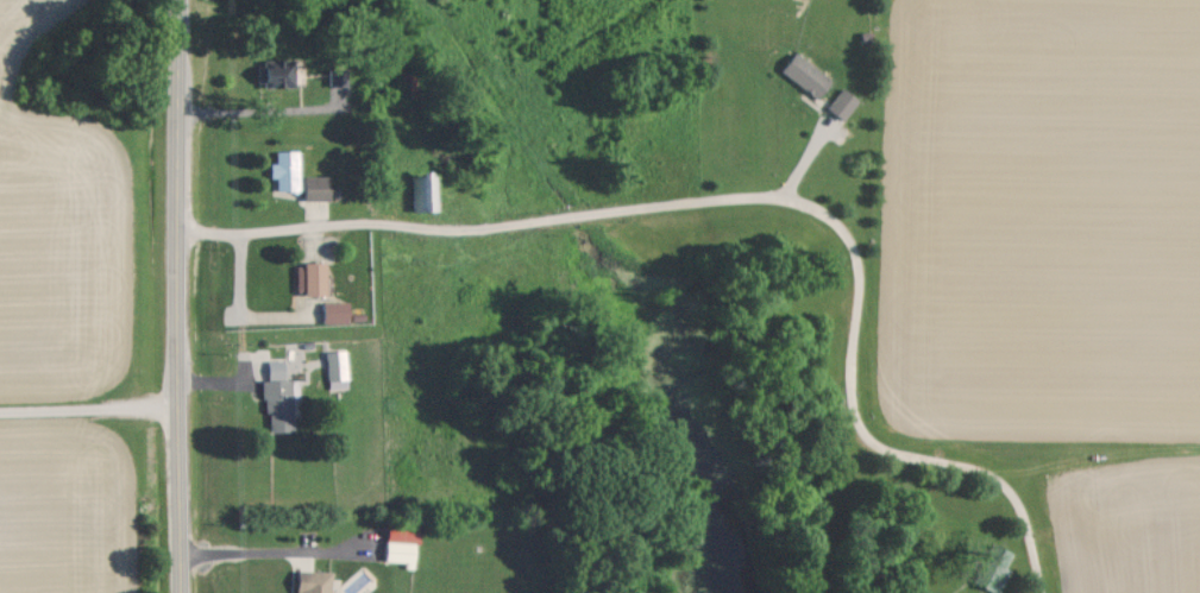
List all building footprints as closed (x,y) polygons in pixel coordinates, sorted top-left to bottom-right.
[(783,74),(822,97),(834,76),(795,53),(783,74)] [(298,86),(297,59),(267,59),(268,86),(298,86)] [(329,84),(344,85),(345,68),(330,67),(329,84)] [(845,119),(860,98),(843,86),(828,107),(845,119)] [(301,149),(278,150),(278,161),(272,162),(273,177),(279,177),(279,189),(301,189),(301,149)] [(412,173),(413,210),(439,209),(438,172),(412,173)] [(306,198),(332,199),(333,176),(307,175),(306,198)] [(329,293),(328,262),(298,262),(299,293),(329,293)] [(326,321),(352,321),(351,300),(325,300),(326,321)] [(348,379),(347,349),(327,350),(328,379),(348,379)] [(296,430),(294,378),(287,378),(286,359),(269,359),(270,379),(267,379),(268,431),(296,430)] [(418,563),(419,529),(390,528),(388,562),(418,563)] [(334,570),(300,569),(300,592),(334,592),(334,570)]
